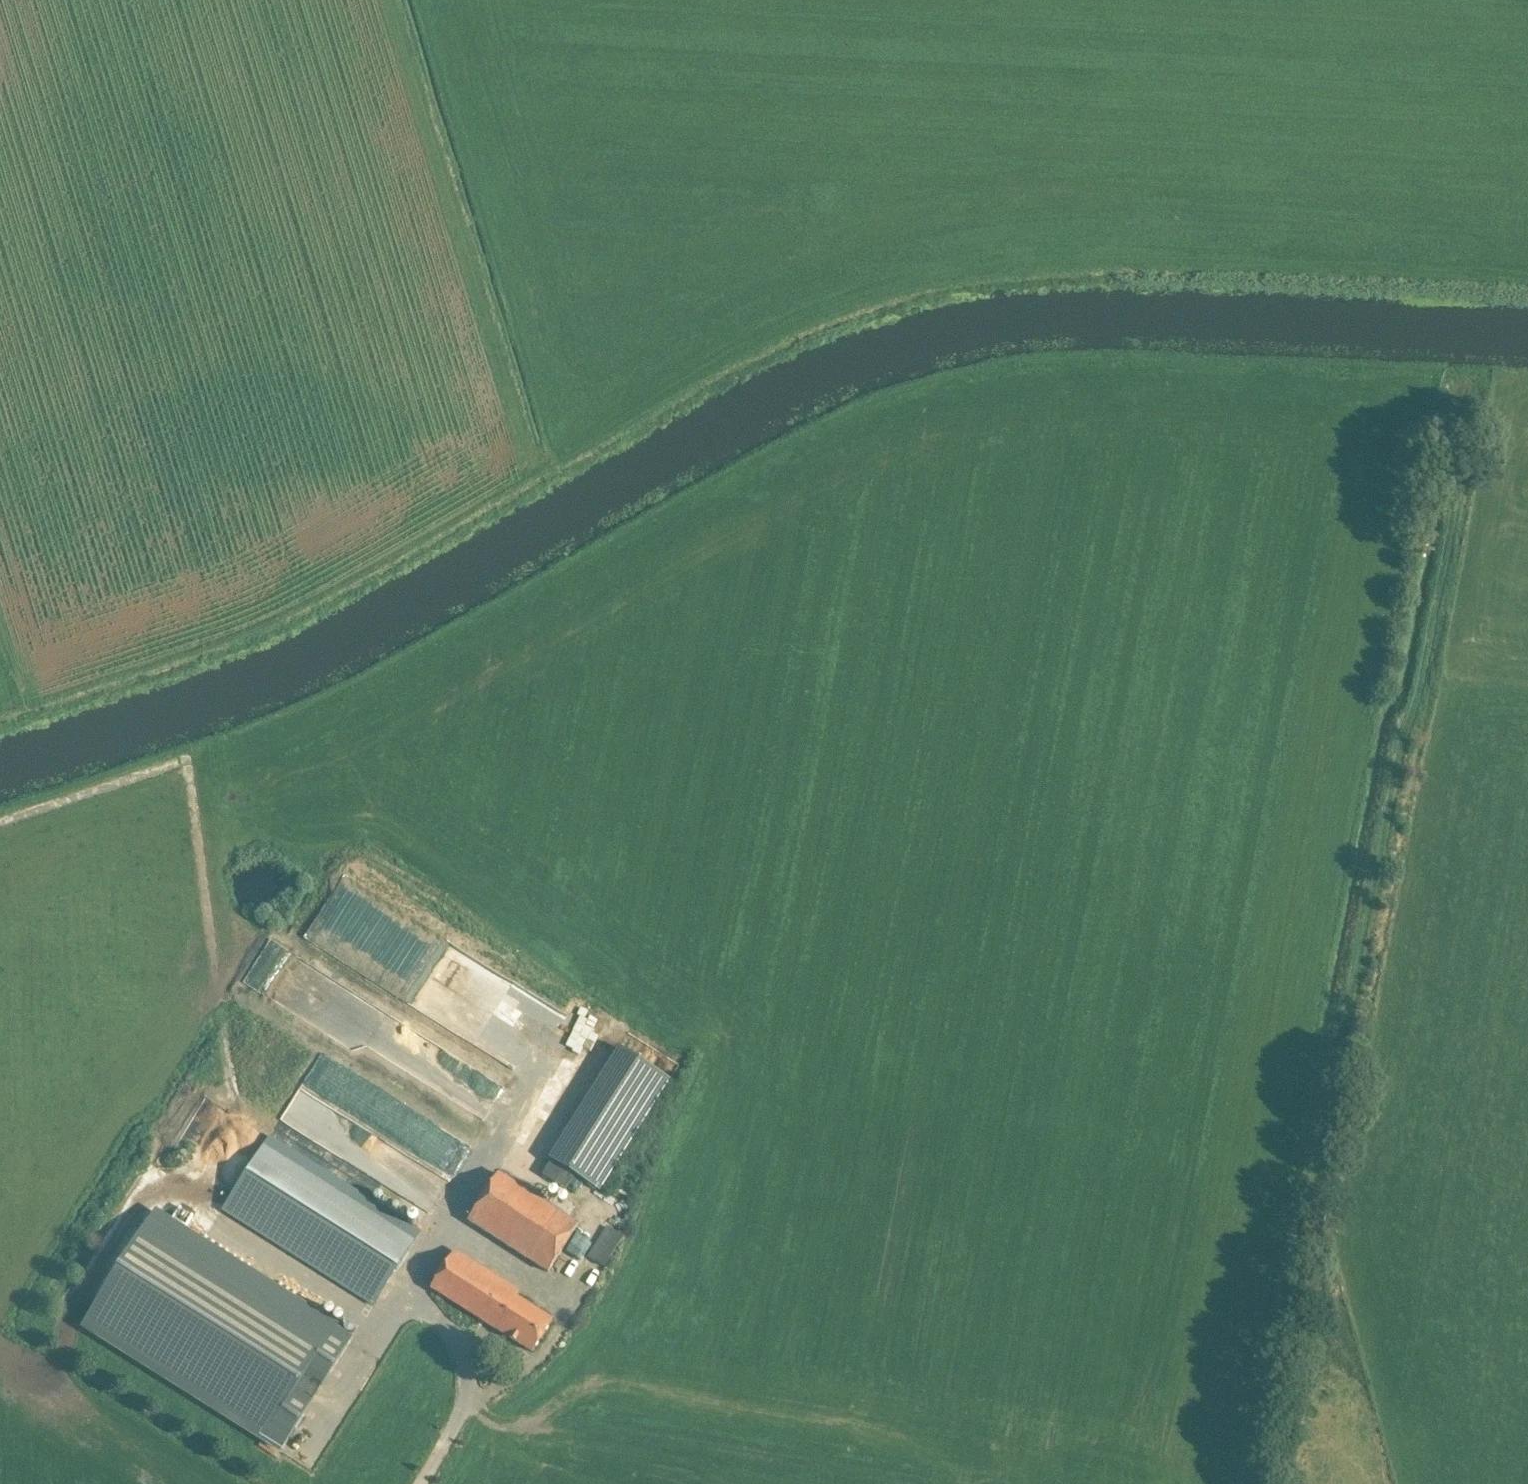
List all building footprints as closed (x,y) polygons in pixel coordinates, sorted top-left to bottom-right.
[(617,1046),(548,1158),(601,1191),(671,1079),(617,1046)] [(385,1287),(420,1232),(269,1136),(223,1209),(374,1304),(385,1287)] [(579,1225),(499,1173),(469,1221),(549,1272),(579,1225)] [(282,1450),(353,1339),(154,1213),(84,1325),(282,1450)] [(605,1267),(623,1237),(606,1227),(587,1257),(605,1267)] [(533,1352),(544,1335),(553,1321),(516,1298),(520,1292),(455,1251),(432,1288),(533,1352)] [(1323,1282),(1335,1283),(1336,1269),(1324,1268),(1323,1282)]
